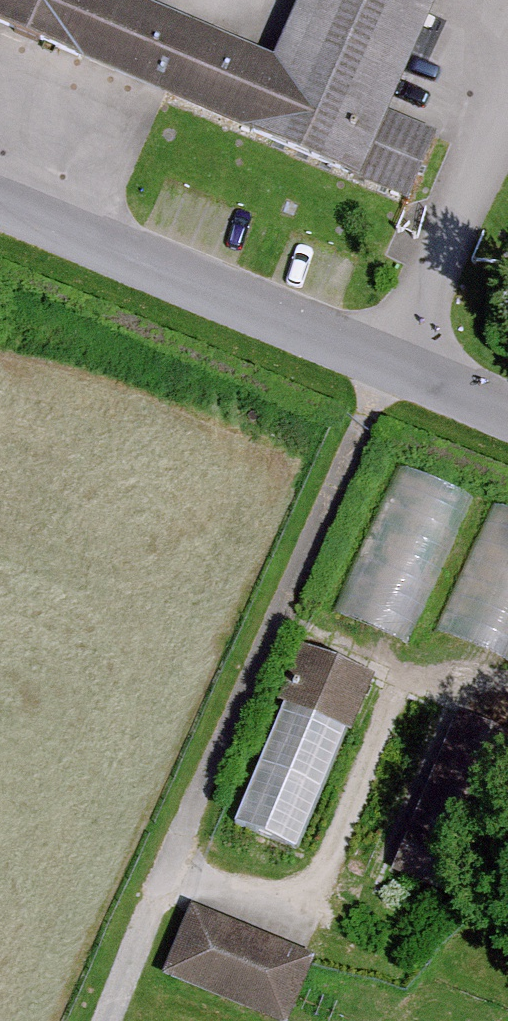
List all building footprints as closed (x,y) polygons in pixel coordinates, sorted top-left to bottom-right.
[(411,203),(437,143),(378,118),(426,5),(413,0),(341,0),(310,74),(135,0),(0,0),(0,28),(411,203)] [(349,612),(414,629),(457,477),(392,459),(349,612)] [(507,650),(507,499),(494,493),(441,622),(507,650)] [(369,680),(306,655),(238,823),(301,848),(369,680)] [(455,716),(402,847),(471,875),(507,784),(507,738),(455,716)] [(183,912),(157,973),(269,1020),(286,1020),(310,966),(183,912)]
